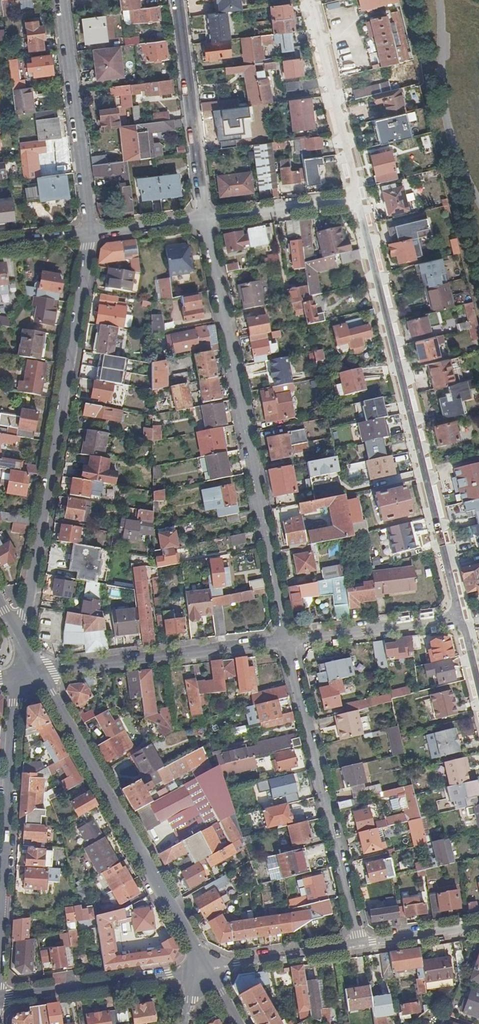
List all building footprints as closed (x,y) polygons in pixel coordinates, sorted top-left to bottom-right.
[(12,16),(10,0),(2,2),(3,12),(4,18),(12,16)] [(121,9),(140,7),(139,0),(120,0),(121,9)] [(228,13),(242,11),(241,0),(218,0),(219,4),(220,14),(228,13)] [(361,9),(397,0),(359,0),(361,9)] [(21,1),(21,9),(33,8),(33,1),(21,1)] [(273,22),(292,19),(291,5),(271,8),(273,22)] [(140,10),(135,10),(135,13),(134,13),(134,16),(140,16),(140,23),(160,21),(158,8),(140,10)] [(208,16),(211,43),(231,41),(228,13),(220,14),(208,16)] [(373,21),(369,22),(373,37),(377,36),(384,67),(395,65),(410,61),(398,15),(392,16),(395,25),(390,26),(388,17),(373,21)] [(88,45),(108,42),(105,17),(84,20),(84,21),(85,21),(88,45)] [(274,35),(294,33),(292,19),(273,22),(274,35)] [(38,22),(26,24),(28,43),(29,43),(30,51),(45,50),(43,40),(45,40),(44,27),(38,28),(38,22)] [(255,65),(264,64),(262,46),(295,42),(294,33),(274,35),(256,37),(251,38),(251,40),(255,65)] [(242,41),(245,66),(255,65),(251,40),(242,41)] [(168,60),(165,41),(140,44),(137,45),(137,48),(140,48),(141,47),(145,47),(147,62),(168,60)] [(205,45),(207,62),(217,61),(217,59),(231,58),(229,43),(205,45)] [(112,48),(94,50),(96,70),(98,81),(125,78),(121,47),(112,48)] [(53,74),(51,56),(32,58),(33,64),(28,65),(29,72),(34,72),(34,77),(53,74)] [(303,76),(300,59),(283,62),(285,78),(303,76)] [(9,61),(12,81),(13,91),(20,90),(19,82),(17,69),(18,69),(17,60),(9,61)] [(410,86),(419,83),(413,60),(410,61),(395,65),(400,85),(401,85),(402,89),(410,87),(410,86)] [(270,105),(273,104),(270,80),(266,81),(264,69),(276,68),(275,63),(264,64),(255,65),(259,106),(270,105)] [(248,107),(259,106),(255,65),(245,66),(204,72),(204,75),(207,74),(207,75),(226,73),(227,74),(235,74),(235,73),(242,72),(242,70),(244,70),(246,83),(248,83),(249,90),(248,90),(250,103),(247,104),(248,107)] [(287,93),(319,88),(317,79),(301,81),(301,82),(286,85),(287,93)] [(171,94),(170,81),(141,84),(131,86),(132,94),(140,94),(139,91),(146,91),(147,97),(171,94)] [(354,90),(356,99),(374,94),(392,90),(390,82),(354,90)] [(133,107),(132,94),(131,86),(113,88),(114,97),(123,96),(124,108),(133,107)] [(388,116),(405,112),(399,88),(392,90),(374,94),(376,103),(383,101),(385,103),(388,116)] [(33,114),(30,89),(25,90),(20,90),(13,91),(16,116),(33,114)] [(315,130),(311,99),(289,102),(293,132),(315,130)] [(202,113),(218,111),(239,108),(239,103),(217,105),(217,103),(201,105),(202,113)] [(219,123),(271,116),(270,105),(259,106),(248,107),(239,108),(218,111),(219,123)] [(135,121),(136,126),(142,125),(140,108),(134,108),(135,121)] [(103,130),(120,128),(118,110),(101,111),(103,130)] [(54,119),(53,111),(36,114),(37,122),(54,119)] [(374,120),(379,144),(411,136),(405,112),(388,116),(374,120)] [(155,123),(168,122),(167,113),(154,115),(155,123)] [(59,119),(54,119),(37,122),(40,141),(61,138),(59,119)] [(174,129),(184,128),(183,120),(173,121),(174,129)] [(140,160),(155,159),(151,133),(174,130),(174,129),(173,121),(168,122),(155,123),(142,125),(136,126),(140,160)] [(123,162),(128,162),(140,160),(136,126),(128,127),(126,127),(129,152),(113,154),(114,164),(123,162)] [(213,132),(215,151),(232,149),(231,140),(233,140),(233,144),(253,141),(251,127),(213,132)] [(22,160),(25,180),(38,179),(43,178),(40,154),(35,154),(32,132),(24,133),(25,136),(19,136),(22,160)] [(323,150),(322,138),(300,140),(301,147),(302,151),(307,150),(307,152),(323,150)] [(301,147),(300,140),(275,144),(273,144),(274,151),(301,147)] [(274,151),(273,144),(269,144),(254,146),(261,201),(267,200),(265,190),(272,189),(278,188),(274,151)] [(373,176),(375,183),(396,178),(391,160),(395,159),(394,155),(390,155),(389,153),(389,151),(370,156),(374,175),(373,176)] [(92,158),(93,166),(108,164),(107,155),(92,158)] [(315,158),(303,160),(304,172),(306,182),(306,187),(318,185),(315,158)] [(93,166),(95,177),(124,173),(123,162),(114,164),(108,164),(93,166)] [(306,182),(304,172),(300,173),(299,171),(291,172),(290,165),(286,166),(283,167),(284,175),(282,175),(283,185),(294,183),(306,182)] [(254,194),(252,174),(219,178),(222,198),(254,194)] [(68,196),(66,175),(43,178),(38,179),(41,200),(68,196)] [(127,217),(135,216),(130,175),(124,176),(125,184),(123,184),(124,188),(123,188),(124,191),(127,217)] [(159,178),(161,199),(181,196),(178,176),(159,178)] [(143,201),(161,199),(159,178),(138,181),(139,189),(141,188),(143,201)] [(380,190),(387,216),(390,215),(402,212),(409,210),(407,205),(403,189),(402,185),(395,187),(381,190),(380,190)] [(27,201),(40,200),(38,187),(25,189),(27,201)] [(16,221),(13,201),(0,203),(0,223),(16,221)] [(415,257),(421,255),(417,238),(431,234),(426,217),(387,227),(391,242),(386,243),(389,256),(394,255),(396,264),(415,259),(415,257)] [(299,221),(286,222),(288,239),(298,238),(299,241),(302,241),(299,221)] [(304,258),(304,264),(314,262),(314,259),(311,260),(310,247),(313,247),(309,221),(300,222),(305,258),(304,258)] [(274,244),(272,228),(263,229),(248,232),(251,248),(262,246),(261,240),(266,240),(267,245),(274,244)] [(319,235),(325,259),(335,257),(341,255),(349,253),(347,243),(344,244),(341,230),(319,235)] [(228,254),(248,250),(246,237),(243,237),(242,234),(225,237),(228,254)] [(449,239),(453,255),(460,253),(456,238),(449,239)] [(102,250),(99,265),(125,262),(125,261),(131,261),(132,273),(135,274),(141,275),(137,242),(107,245),(102,250)] [(294,271),(304,270),(301,243),(291,244),(294,271)] [(186,246),(166,248),(170,278),(190,276),(193,272),(189,249),(186,246)] [(362,261),(360,251),(352,253),(349,253),(341,255),(343,266),(362,261)] [(265,266),(279,263),(278,253),(275,254),(275,256),(268,258),(268,260),(264,260),(265,266)] [(306,275),(307,284),(309,298),(312,298),(320,296),(317,273),(337,268),(335,257),(325,259),(314,262),(304,264),(306,275)] [(441,258),(414,265),(416,275),(420,274),(423,288),(424,287),(447,282),(441,258)] [(226,267),(227,273),(243,271),(242,267),(239,268),(238,264),(226,267)] [(8,285),(6,265),(0,266),(0,286),(8,285)] [(132,273),(110,270),(109,277),(112,277),(109,290),(131,293),(135,274),(132,273)] [(36,298),(42,299),(43,291),(61,294),(63,284),(58,283),(59,277),(43,274),(40,290),(26,288),(27,296),(36,298)] [(156,282),(158,303),(172,300),(170,280),(156,282)] [(430,312),(436,311),(454,306),(448,282),(447,282),(424,287),(430,312)] [(243,301),(245,311),(265,307),(260,283),(238,287),(241,301),(243,301)] [(289,293),(291,305),(293,305),(303,303),(302,300),(309,298),(307,284),(295,287),(296,291),(289,293)] [(320,296),(312,298),(314,304),(327,301),(326,294),(320,296)] [(198,298),(197,295),(183,297),(185,309),(183,309),(184,311),(183,312),(183,314),(184,323),(203,319),(201,310),(200,308),(201,308),(199,298),(198,298)] [(97,326),(101,327),(118,330),(123,331),(126,310),(116,308),(118,298),(102,296),(97,326)] [(42,299),(36,298),(34,307),(39,308),(38,314),(37,314),(35,324),(53,327),(56,311),(52,310),(52,306),(55,306),(56,301),(42,299)] [(308,326),(325,322),(324,314),(316,316),(314,304),(312,298),(309,298),(302,300),(303,303),(305,315),(308,326)] [(458,324),(460,331),(471,328),(478,326),(472,302),(465,304),(469,322),(458,324)] [(296,317),(305,315),(303,303),(293,305),(296,317)] [(430,312),(424,314),(425,316),(407,321),(411,336),(429,332),(428,328),(439,325),(436,311),(430,312)] [(151,317),(152,335),(164,333),(162,316),(151,317)] [(247,321),(250,338),(264,335),(270,334),(267,317),(247,321)] [(0,318),(0,326),(10,328),(11,320),(0,318)] [(365,329),(363,320),(345,324),(345,326),(334,328),(338,346),(350,344),(351,350),(354,350),(356,354),(362,353),(361,348),(364,348),(362,341),(371,339),(369,328),(365,329)] [(478,339),(478,329),(478,326),(471,328),(474,340),(478,339)] [(96,339),(94,355),(113,358),(118,330),(101,327),(99,340),(96,339)] [(218,345),(215,327),(197,330),(197,333),(180,336),(167,339),(170,354),(218,345)] [(24,331),(19,357),(41,361),(46,335),(24,331)] [(250,338),(255,364),(265,362),(264,356),(280,354),(278,345),(272,346),(272,343),(266,344),(264,335),(250,338)] [(442,335),(413,342),(414,344),(417,360),(418,362),(440,357),(437,344),(444,342),(442,335)] [(314,353),(316,362),(324,361),(322,351),(313,353),(314,353)] [(217,379),(212,353),(194,356),(197,369),(194,370),(195,373),(198,372),(199,383),(217,379)] [(274,379),(276,388),(293,384),(288,358),(270,361),(272,370),(270,371),(272,380),(274,379)] [(428,365),(434,390),(437,389),(448,386),(454,385),(448,361),(444,361),(428,365)] [(153,392),(160,390),(168,389),(167,362),(152,365),(152,370),(152,388),(153,392)] [(22,383),(20,393),(41,397),(46,366),(29,363),(25,383),(22,383)] [(139,386),(139,390),(153,392),(152,388),(151,388),(151,370),(152,370),(152,365),(145,364),(143,386),(139,386)] [(360,369),(340,375),(342,384),(346,396),(346,397),(362,393),(359,380),(362,379),(360,369)] [(176,387),(187,385),(190,384),(188,373),(174,376),(176,387)] [(120,378),(118,386),(131,388),(133,381),(120,378)] [(222,401),(217,379),(199,383),(204,405),(222,401)] [(476,389),(473,380),(454,385),(448,386),(439,399),(445,419),(462,415),(459,402),(470,400),(468,391),(476,389)] [(103,401),(102,404),(105,404),(106,402),(110,403),(113,386),(95,383),(92,399),(100,401),(103,401)] [(276,388),(260,390),(267,423),(294,418),(289,394),(295,392),(294,384),(293,384),(276,388)] [(346,396),(342,384),(336,385),(339,397),(346,396)] [(172,388),(177,412),(192,409),(187,385),(176,387),(172,388)] [(448,386),(437,389),(439,399),(448,386)] [(363,403),(368,423),(387,418),(383,399),(363,403)] [(222,404),(198,408),(200,421),(205,420),(207,429),(226,426),(222,404)] [(113,410),(86,405),(84,417),(111,421),(121,423),(123,412),(113,410)] [(9,428),(8,435),(18,437),(21,437),(34,440),(38,414),(33,413),(33,410),(28,409),(27,412),(23,411),(21,418),(1,415),(0,422),(0,426),(9,428)] [(459,441),(455,423),(435,428),(440,446),(459,441)] [(153,431),(153,442),(163,440),(163,427),(153,431)] [(221,429),(198,434),(202,458),(206,457),(225,454),(226,454),(221,429)] [(84,448),(83,456),(91,457),(102,459),(102,456),(101,456),(102,449),(103,449),(104,447),(106,447),(108,435),(89,432),(86,448),(84,448)] [(18,437),(8,435),(0,433),(0,442),(17,445),(17,442),(18,437)] [(268,440),(270,451),(308,444),(307,436),(291,439),(292,443),(290,443),(288,436),(268,440)] [(407,467),(401,443),(391,445),(395,459),(393,459),(394,463),(396,463),(398,470),(398,473),(404,471),(404,467),(407,467)] [(308,444),(270,451),(272,462),(292,458),(291,451),(294,450),(294,455),(310,452),(308,444)] [(346,457),(352,482),(398,470),(396,463),(394,463),(393,459),(395,459),(391,445),(346,457)] [(101,456),(102,456),(109,457),(110,450),(103,449),(102,449),(101,456)] [(4,470),(3,472),(7,473),(7,472),(7,470),(38,475),(40,467),(2,461),(0,450),(0,470),(4,470)] [(230,478),(225,454),(206,457),(211,482),(230,478)] [(308,464),(312,490),(342,484),(352,482),(346,457),(337,459),(308,464)] [(110,462),(91,459),(87,481),(115,486),(118,474),(108,472),(110,462)] [(453,470),(459,493),(461,504),(462,504),(478,499),(478,464),(453,470)] [(162,466),(154,468),(154,480),(163,479),(162,466)] [(292,467),(270,472),(275,499),(276,499),(276,498),(297,494),(292,467)] [(1,486),(2,485),(9,486),(8,494),(26,497),(30,476),(7,472),(7,473),(3,472),(4,470),(0,470),(0,486),(1,486)] [(87,482),(73,480),(71,496),(88,499),(89,489),(92,489),(93,483),(87,482)] [(312,490),(315,503),(345,497),(342,484),(312,490)] [(227,517),(238,515),(232,487),(202,493),(205,512),(218,509),(220,518),(227,517)] [(382,523),(411,516),(405,490),(375,497),(382,523)] [(154,503),(160,502),(165,502),(165,491),(154,493),(154,503)] [(311,547),(341,541),(354,538),(351,525),(346,504),(345,497),(315,503),(299,506),(300,514),(329,508),(332,522),(330,522),(330,525),(333,525),(334,530),(308,535),(311,547)] [(87,502),(69,499),(66,519),(88,523),(90,510),(86,509),(87,502)] [(462,504),(465,514),(471,512),(472,518),(475,517),(477,526),(478,525),(478,499),(462,504)] [(346,504),(351,525),(362,523),(357,501),(346,504)] [(143,521),(143,523),(152,525),(154,525),(154,513),(139,511),(137,520),(143,521)] [(30,527),(31,519),(1,514),(2,518),(2,523),(7,523),(14,524),(30,527)] [(242,522),(240,514),(238,515),(227,517),(228,524),(242,522)] [(307,548),(306,544),(301,520),(292,522),(292,524),(284,526),(288,547),(289,547),(290,551),(295,550),(307,548)] [(351,525),(354,538),(368,535),(373,534),(370,521),(362,523),(351,525)] [(137,543),(140,525),(127,522),(124,541),(137,543)] [(30,527),(14,524),(13,532),(28,535),(30,527)] [(416,551),(410,524),(387,530),(393,556),(416,551)] [(470,527),(472,536),(473,536),(474,539),(475,539),(478,551),(478,550),(478,525),(477,526),(470,527)] [(62,535),(61,543),(65,544),(79,546),(82,530),(63,527),(62,535)] [(162,551),(173,549),(178,548),(174,527),(159,530),(162,551)] [(247,544),(245,535),(225,539),(226,545),(232,544),(232,547),(247,544)] [(19,559),(10,544),(0,550),(0,563),(2,567),(8,564),(9,566),(19,559)] [(307,548),(295,550),(296,558),(295,558),(295,561),(294,563),(295,566),(296,568),(298,576),(316,573),(311,547),(307,548)] [(158,570),(176,566),(173,549),(162,551),(163,558),(156,559),(158,570)] [(214,589),(225,588),(222,561),(211,563),(214,589)] [(467,595),(477,593),(478,597),(478,566),(461,571),(467,595)] [(322,571),(324,582),(345,578),(344,567),(322,571)] [(372,574),(374,583),(376,599),(384,598),(384,595),(416,591),(415,584),(416,584),(416,580),(414,580),(413,568),(372,574)] [(145,647),(156,646),(146,569),(135,570),(145,647)] [(288,589),(293,614),(303,612),(301,600),(333,594),(347,591),(345,578),(324,582),(288,589)] [(56,590),(55,598),(74,601),(75,598),(72,597),(74,584),(56,581),(55,590),(56,590)] [(252,592),(266,589),(264,581),(250,584),(252,592)] [(102,601),(100,585),(89,583),(86,598),(102,601)] [(347,591),(347,593),(349,610),(359,609),(358,604),(365,603),(376,601),(376,599),(374,583),(364,584),(364,592),(357,593),(357,591),(347,591)] [(108,586),(107,586),(105,596),(115,598),(117,588),(108,586)] [(217,638),(229,636),(228,633),(226,633),(222,607),(255,601),(254,596),(259,595),(260,596),(263,595),(264,598),(267,597),(266,589),(252,592),(222,598),(213,599),(212,600),(214,615),(217,638)] [(212,593),(213,599),(222,598),(221,591),(212,593)] [(201,617),(214,615),(212,600),(212,597),(211,595),(211,592),(186,595),(189,621),(201,619),(201,617)] [(333,594),(337,623),(350,621),(349,610),(347,593),(333,594)] [(82,616),(105,620),(105,614),(100,613),(101,603),(86,601),(82,616)] [(113,614),(116,637),(141,635),(138,610),(129,611),(113,614)] [(163,613),(164,617),(164,623),(167,623),(168,636),(186,634),(183,615),(175,616),(174,612),(163,613)] [(88,655),(109,652),(105,620),(82,616),(69,614),(66,630),(64,646),(87,647),(88,655)] [(411,638),(413,651),(420,650),(419,637),(411,638)] [(402,639),(384,641),(387,662),(414,658),(413,651),(411,638),(406,639),(408,647),(404,647),(402,639)] [(434,661),(435,664),(454,659),(449,639),(430,644),(432,651),(428,652),(430,662),(434,661)] [(384,641),(374,643),(377,675),(388,675),(387,662),(384,641)] [(353,645),(331,648),(332,660),(355,657),(354,654),(361,654),(359,645),(353,645)] [(251,693),(249,678),(247,659),(236,660),(240,695),(249,694),(251,693)] [(233,661),(222,662),(224,679),(235,677),(233,661)] [(324,665),(329,683),(329,682),(341,680),(348,678),(344,661),(324,665)] [(220,662),(212,663),(214,681),(205,682),(205,683),(197,684),(201,707),(208,706),(207,696),(226,693),(224,679),(222,662),(220,662)] [(450,662),(432,666),(438,685),(455,681),(450,662)] [(315,665),(317,683),(323,682),(321,664),(315,665)] [(139,672),(142,696),(145,719),(158,725),(157,715),(151,671),(139,672)] [(139,672),(128,674),(132,697),(142,696),(139,672)] [(122,690),(120,675),(112,676),(115,696),(122,696),(121,691),(122,690)] [(277,701),(290,698),(287,687),(258,695),(255,677),(249,678),(251,693),(252,696),(253,704),(253,707),(256,706),(277,701)] [(95,685),(94,678),(84,679),(85,684),(70,686),(67,692),(76,708),(93,698),(87,688),(91,687),(91,685),(95,685)] [(341,680),(329,682),(331,688),(320,690),(325,711),(341,707),(338,695),(344,693),(341,680)] [(197,684),(197,681),(186,683),(193,717),(203,715),(201,707),(197,684)] [(406,690),(391,694),(391,696),(391,700),(408,696),(406,690)] [(431,697),(435,715),(456,710),(457,710),(454,697),(453,697),(451,692),(431,697)] [(370,701),(372,708),(392,704),(391,700),(391,696),(370,701)] [(435,715),(431,697),(424,698),(423,701),(427,720),(430,722),(436,720),(435,715)] [(345,706),(347,714),(356,712),(372,708),(370,701),(370,699),(345,706)] [(281,716),(277,701),(256,706),(253,707),(250,708),(246,709),(250,727),(261,724),(262,730),(295,722),(293,713),(281,716)] [(51,758),(55,766),(68,758),(39,706),(27,709),(25,738),(34,736),(34,733),(41,731),(47,743),(43,745),(47,752),(51,750),(55,756),(51,758)] [(157,715),(158,725),(166,729),(173,732),(173,727),(170,709),(161,710),(162,717),(157,715)] [(456,710),(435,715),(436,720),(457,716),(456,710)] [(92,711),(81,717),(85,724),(96,718),(92,711)] [(114,723),(108,712),(96,718),(108,740),(98,747),(107,763),(134,747),(118,720),(114,723)] [(347,714),(335,717),(337,727),(340,727),(341,731),(338,732),(341,741),(363,736),(356,712),(347,714)] [(388,734),(394,757),(404,755),(400,736),(398,728),(364,736),(365,740),(385,736),(384,735),(388,734)] [(173,732),(166,729),(158,732),(162,739),(173,732)] [(454,731),(434,735),(440,759),(460,754),(458,747),(459,747),(457,737),(456,737),(454,731)] [(302,747),(299,739),(296,740),(295,736),(278,740),(278,742),(246,750),(215,757),(216,762),(217,761),(219,767),(240,762),(302,747)] [(163,769),(150,745),(132,756),(145,779),(163,769)] [(214,755),(215,757),(246,750),(245,747),(214,755)] [(213,770),(203,748),(163,769),(145,779),(142,780),(122,790),(135,812),(138,811),(150,804),(152,803),(146,793),(154,788),(153,786),(162,781),(165,786),(174,781),(176,784),(178,789),(185,785),(213,770)] [(293,751),(275,756),(276,761),(270,763),(273,773),(298,767),(293,751)] [(132,756),(129,758),(142,780),(145,779),(132,756)] [(267,762),(265,757),(240,763),(241,768),(256,764),(256,765),(267,762)] [(47,770),(50,778),(56,775),(54,770),(62,769),(68,779),(65,781),(66,782),(64,783),(65,785),(63,787),(66,793),(83,784),(68,758),(55,766),(47,770)] [(444,764),(450,788),(462,785),(469,783),(467,773),(465,769),(468,768),(466,759),(444,764)] [(35,765),(23,765),(23,775),(36,776),(42,773),(45,771),(42,765),(35,765)] [(365,784),(361,765),(342,769),(347,789),(351,788),(354,800),(385,793),(384,788),(369,791),(368,788),(363,790),(362,785),(365,784)] [(219,767),(213,770),(185,785),(185,787),(151,805),(161,824),(167,820),(195,805),(208,829),(199,833),(199,834),(208,849),(191,859),(194,865),(198,863),(204,860),(222,850),(211,828),(220,824),(232,845),(242,839),(237,821),(232,808),(227,791),(219,767)] [(41,778),(42,773),(36,776),(23,775),(22,792),(35,793),(35,791),(43,792),(44,782),(46,782),(47,778),(41,778)] [(294,776),(269,782),(275,808),(287,805),(300,802),(294,776)] [(478,794),(478,781),(469,783),(462,785),(465,797),(478,794)] [(171,793),(178,789),(176,784),(167,788),(169,791),(170,790),(171,793)] [(408,823),(420,820),(414,796),(412,787),(385,793),(387,799),(404,795),(410,817),(407,818),(407,817),(399,819),(399,820),(392,822),(393,826),(408,823)] [(160,798),(171,793),(170,790),(169,791),(168,792),(167,790),(158,794),(160,798)] [(443,793),(426,797),(430,815),(448,811),(443,793)] [(97,808),(89,794),(71,805),(78,819),(97,808)] [(41,811),(42,802),(43,795),(34,795),(34,799),(21,798),(20,819),(25,816),(25,827),(40,827),(41,819),(45,819),(45,812),(41,811)] [(425,819),(428,818),(422,795),(414,796),(420,820),(422,819),(425,819)] [(350,801),(338,804),(339,810),(352,808),(350,801)] [(258,802),(232,808),(237,821),(256,816),(259,814),(259,812),(261,812),(258,802)] [(161,824),(151,805),(150,804),(138,811),(149,831),(161,824)] [(167,820),(181,844),(199,834),(199,833),(208,829),(195,805),(167,820)] [(288,827),(293,826),(291,821),(293,820),(292,815),(290,815),(287,805),(275,808),(263,811),(268,832),(288,827)] [(467,809),(469,817),(474,816),(475,821),(475,820),(477,829),(478,828),(478,806),(467,809)] [(353,814),(358,835),(373,831),(370,818),(373,818),(372,815),(370,815),(368,810),(353,814)] [(430,837),(425,819),(422,819),(420,820),(426,845),(440,842),(439,835),(430,837)] [(426,845),(420,820),(408,823),(413,848),(426,845)] [(78,830),(88,848),(103,839),(93,822),(78,830)] [(309,830),(307,823),(293,826),(288,827),(292,845),(312,840),(310,833),(309,830)] [(211,828),(222,850),(232,845),(220,824),(211,828)] [(23,847),(29,848),(38,848),(38,844),(45,844),(46,838),(48,838),(49,834),(46,834),(46,828),(40,827),(25,827),(23,847)] [(373,831),(358,835),(363,855),(381,851),(376,830),(373,831)] [(181,844),(159,855),(165,865),(188,853),(191,859),(208,849),(199,834),(181,844)] [(250,837),(242,839),(246,850),(250,863),(264,859),(259,842),(252,844),(250,837)] [(103,839),(88,848),(84,850),(99,876),(104,873),(118,865),(103,839)] [(246,850),(242,839),(232,845),(222,850),(204,860),(206,863),(206,864),(208,863),(211,869),(246,850)] [(448,840),(440,842),(426,845),(430,861),(432,869),(454,864),(448,840)] [(284,880),(311,873),(308,862),(305,863),(301,850),(278,856),(284,880)] [(44,853),(29,852),(28,856),(27,856),(26,869),(47,870),(52,870),(53,853),(44,852),(44,853)] [(194,865),(191,859),(176,868),(179,874),(194,865)] [(204,860),(198,863),(199,865),(182,874),(180,875),(183,881),(188,890),(207,880),(200,866),(206,863),(204,860)] [(432,869),(430,861),(415,865),(417,872),(425,870),(432,869)] [(365,884),(367,885),(386,880),(381,862),(365,865),(368,876),(364,877),(364,878),(365,884)] [(118,865),(104,873),(107,879),(104,880),(112,893),(131,882),(123,869),(121,870),(118,865)] [(59,884),(59,871),(52,870),(47,870),(47,872),(26,871),(24,890),(46,891),(46,883),(59,884)] [(425,870),(417,872),(418,879),(426,877),(425,870)] [(216,881),(204,888),(208,895),(195,902),(204,920),(205,919),(218,912),(224,909),(215,893),(228,885),(227,883),(229,882),(226,876),(216,881)] [(307,896),(287,901),(289,911),(300,908),(307,907),(326,902),(328,901),(322,876),(303,881),(307,896)] [(131,882),(112,893),(119,906),(122,905),(125,910),(140,902),(136,896),(138,895),(131,882)] [(446,893),(429,896),(433,921),(441,920),(440,913),(460,909),(458,899),(447,900),(446,893)] [(116,970),(114,959),(108,923),(125,920),(125,918),(132,917),(134,933),(142,931),(143,934),(145,936),(147,937),(150,936),(152,935),(154,932),(150,910),(154,910),(147,897),(140,902),(125,910),(96,918),(98,929),(100,938),(103,958),(105,972),(116,970)] [(338,899),(328,901),(326,902),(328,909),(340,906),(338,899)] [(397,908),(399,918),(405,918),(426,915),(425,904),(420,905),(419,899),(402,901),(403,908),(397,908)] [(372,902),(374,911),(384,910),(384,909),(383,903),(382,901),(372,902)] [(397,907),(396,901),(383,903),(384,909),(397,907)] [(476,903),(467,904),(469,916),(478,915),(476,903)] [(307,907),(300,908),(301,913),(293,914),(295,924),(326,916),(324,907),(317,908),(316,906),(311,908),(312,910),(308,911),(307,907)] [(65,915),(67,924),(94,920),(93,910),(86,911),(86,909),(81,910),(81,908),(79,908),(65,910),(65,915)] [(271,918),(266,919),(268,937),(280,935),(278,917),(276,908),(269,910),(271,918)] [(370,913),(364,914),(366,923),(371,922),(371,923),(392,921),(393,928),(400,927),(399,918),(397,908),(384,910),(374,911),(370,912),(370,913)] [(218,912),(205,919),(208,924),(221,917),(218,912)] [(230,925),(228,913),(221,917),(208,924),(219,944),(233,942),(230,925)] [(290,916),(278,917),(280,935),(292,933),(291,925),(290,916)] [(17,942),(28,941),(30,920),(25,921),(25,919),(17,920),(17,922),(14,923),(12,943),(17,942)] [(259,920),(254,921),(257,938),(268,937),(266,919),(259,920)] [(257,938),(254,921),(242,923),(244,940),(257,938)] [(244,940),(242,923),(230,925),(233,942),(244,940)] [(76,932),(68,933),(68,935),(71,948),(71,949),(78,948),(76,932)] [(165,951),(129,957),(131,968),(172,962),(178,950),(171,939),(162,945),(165,951)] [(28,941),(17,942),(15,969),(22,975),(32,973),(33,957),(36,957),(36,955),(33,954),(34,940),(28,941)] [(464,962),(461,942),(453,944),(457,964),(466,968),(468,963),(464,962)] [(71,949),(71,948),(64,949),(63,946),(60,947),(60,949),(50,951),(53,970),(74,966),(71,949)] [(419,949),(389,953),(392,973),(417,970),(418,980),(417,980),(419,996),(426,995),(425,984),(421,963),(419,949)] [(389,953),(381,954),(385,982),(393,981),(392,973),(389,953)] [(421,963),(425,984),(453,980),(449,959),(421,963)] [(291,968),(294,988),(295,988),(306,986),(305,983),(303,966),(291,968)] [(474,970),(470,982),(478,985),(478,972),(474,970)] [(267,972),(239,976),(234,987),(254,1023),(278,1023),(271,1013),(272,1012),(268,1006),(257,988),(269,985),(267,972)] [(311,1018),(324,1023),(330,1023),(330,1009),(326,1009),(321,981),(305,983),(306,986),(310,1011),(311,1018)] [(306,986),(295,988),(299,1013),(310,1011),(306,986)] [(345,991),(348,1012),(372,1008),(371,998),(369,987),(345,991)] [(472,988),(463,1014),(478,1019),(478,990),(472,988)] [(372,1008),(375,1023),(387,1023),(385,1016),(393,1015),(390,995),(371,998),(372,1008)] [(122,1000),(114,1001),(115,1012),(117,1023),(128,1022),(127,1014),(124,1014),(122,1000)] [(58,1004),(46,1006),(49,1023),(61,1023),(58,1004)] [(399,1014),(400,1023),(404,1023),(404,1021),(411,1019),(410,1016),(420,1014),(418,1004),(400,1007),(401,1014),(399,1014)] [(132,1008),(134,1023),(142,1023),(155,1022),(152,1005),(132,1008)] [(31,1023),(49,1023),(46,1006),(30,1009),(31,1023)] [(30,1009),(29,1009),(29,1014),(17,1016),(12,1021),(12,1023),(31,1023),(30,1009)] [(115,1012),(86,1017),(87,1023),(117,1023),(115,1012)]
